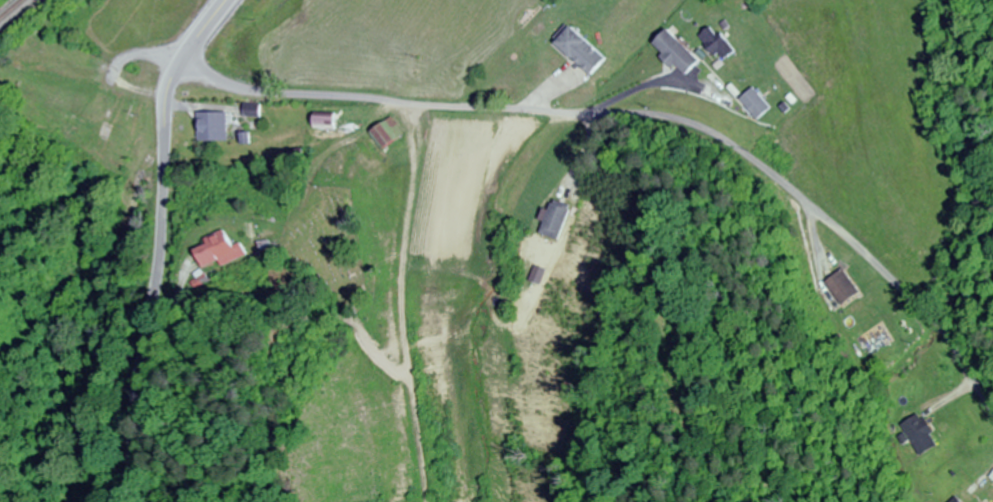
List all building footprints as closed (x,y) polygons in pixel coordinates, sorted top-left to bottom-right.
[(587,76),(603,58),(566,26),(550,45),(587,76)] [(717,53),(722,59),(734,51),(721,32),(717,35),(711,26),(697,35),(712,57),(717,53)] [(649,43),(682,76),(697,61),(664,28),(649,43)] [(755,120),(769,108),(751,87),(737,100),(755,120)] [(242,116),(258,116),(258,105),(242,105),(242,116)] [(197,143),(228,143),(228,113),(197,113),(197,143)] [(369,132),(383,151),(404,135),(390,116),(369,132)] [(559,242),(570,209),(549,202),(538,235),(559,242)] [(248,257),(242,242),(232,245),(228,234),(194,247),(203,273),(248,257)] [(838,305),(856,292),(839,269),(821,282),(838,305)] [(937,444),(918,413),(900,424),(919,455),(937,444)]
